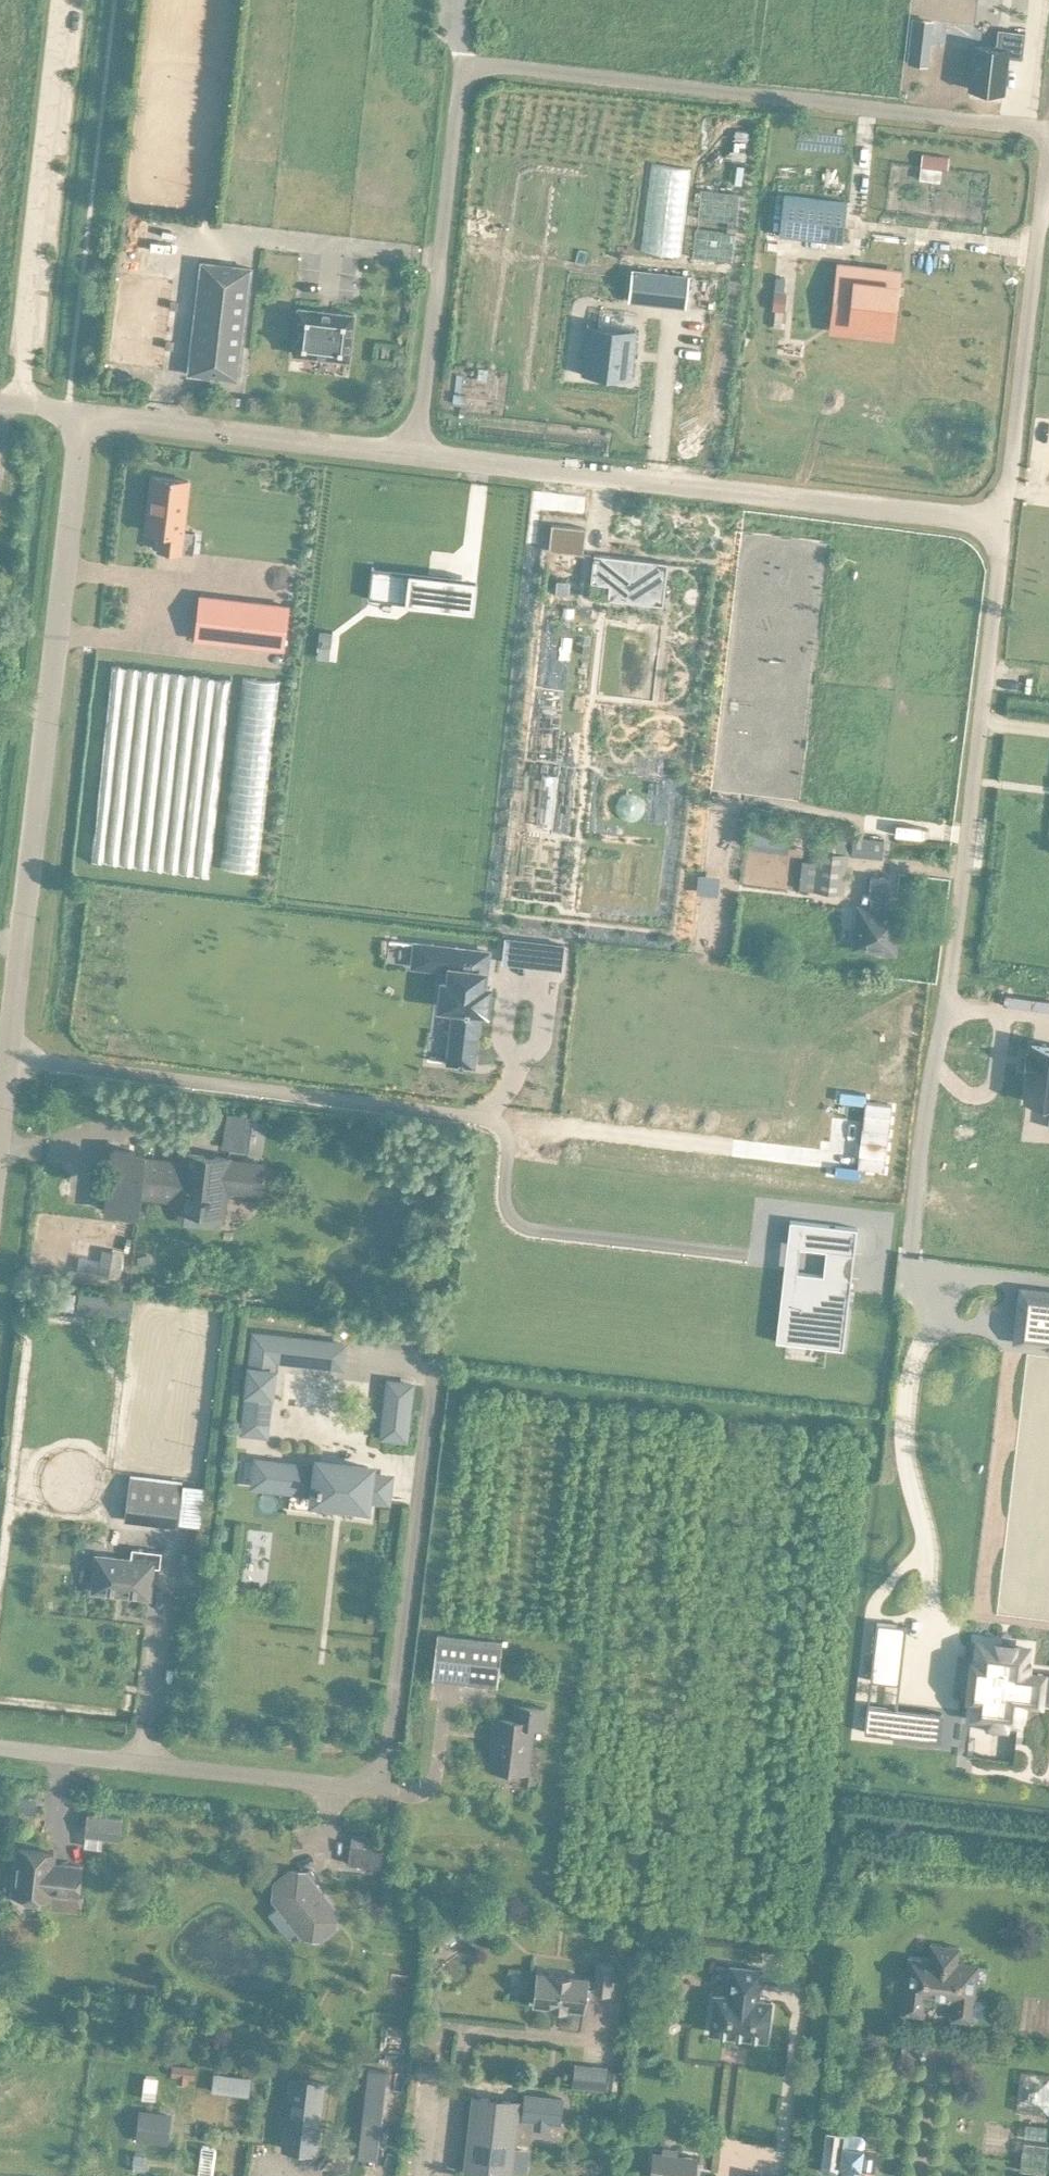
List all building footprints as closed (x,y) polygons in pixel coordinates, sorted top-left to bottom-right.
[(914,27),(909,73),(930,76),(936,30),(914,27)] [(977,55),(972,99),(1005,102),(1009,67),(1025,69),(1028,42),(1000,39),(999,53),(993,57),(977,55)] [(951,166),(925,163),(923,176),(950,179),(951,166)] [(742,203),(703,199),(700,228),(739,232),(742,203)] [(786,205),(781,244),(845,252),(849,212),(786,205)] [(253,281),(253,278),(250,277),(250,278),(206,273),(206,272),(204,272),(203,275),(204,275),(191,381),(191,384),(193,384),(237,389),(240,390),(240,387),(253,281)] [(844,277),(838,329),(893,335),(899,283),(844,277)] [(634,279),(631,309),(686,315),(690,285),(634,279)] [(776,293),(772,323),(783,325),(787,294),(776,293)] [(351,368),(355,326),(356,326),(356,324),(354,324),(338,322),(336,322),(320,320),(319,320),(302,318),(301,318),(300,319),(301,319),(296,361),(295,361),(295,363),(297,363),(313,365),(315,365),(331,367),(333,367),(349,369),(351,370),(351,368)] [(589,336),(584,382),(634,387),(639,341),(589,336)] [(148,540),(163,542),(161,559),(182,562),(191,491),(155,486),(148,540)] [(586,564),(589,538),(554,534),(551,560),(586,564)] [(670,572),(596,564),(593,592),(612,594),(610,609),(666,615),(670,572)] [(374,577),(371,608),(373,609),(373,604),(409,609),(415,612),(434,615),(450,617),(450,618),(476,621),(480,589),(454,586),(454,587),(376,578),(376,577),(374,577)] [(204,606),(199,650),(220,652),(285,659),(290,616),(225,609),(204,606)] [(323,641),(321,656),(332,657),(334,642),(323,641)] [(757,838),(755,858),(789,862),(791,843),(757,838)] [(855,847),(854,864),(884,867),(886,850),(855,847)] [(806,873),(803,898),(816,900),(840,902),(844,863),(820,861),(819,874),(806,873)] [(887,907),(889,908),(891,888),(874,886),(872,906),(874,906),(872,920),(862,919),(858,956),(881,959),(880,962),(891,963),(891,960),(896,961),(898,940),(901,941),(902,931),(899,931),(900,923),(885,921),(887,907)] [(454,1044),(478,1047),(481,1021),(488,1021),(491,997),(486,997),(484,996),(486,981),(476,980),(478,960),(418,953),(418,954),(415,975),(453,979),(451,993),(445,992),(443,1016),(457,1018),(454,1044)] [(1031,1080),(1028,1110),(1048,1113),(1048,1056),(1034,1054),(1033,1063),(1029,1063),(1027,1080),(1031,1080)] [(868,1111),(860,1178),(887,1181),(895,1115),(868,1111)] [(230,1123),(226,1158),(251,1161),(256,1126),(230,1123)] [(116,1160),(109,1220),(140,1223),(142,1204),(181,1209),(185,1173),(146,1169),(147,1164),(116,1160)] [(180,1217),(179,1225),(186,1234),(223,1238),(224,1223),(211,1221),(212,1209),(215,1210),(215,1204),(213,1204),(214,1196),(227,1198),(261,1202),(264,1174),(230,1170),(231,1168),(186,1163),(185,1173),(181,1209),(180,1217)] [(792,1230),(792,1231),(805,1233),(802,1258),(857,1264),(860,1238),(792,1230)] [(105,1259),(101,1284),(122,1288),(126,1263),(105,1259)] [(779,1350),(778,1351),(846,1359),(854,1288),(825,1285),(800,1282),(791,1352),(779,1350)] [(1021,1341),(1048,1345),(1048,1304),(1025,1301),(1021,1341)] [(62,1304),(60,1319),(76,1320),(78,1306),(62,1304)] [(100,1308),(99,1324),(132,1328),(134,1312),(100,1308)] [(252,1379),(276,1382),(278,1369),(322,1375),(325,1352),(257,1344),(252,1379)] [(385,1446),(408,1449),(414,1394),(391,1391),(385,1446)] [(245,1442),(268,1445),(273,1404),(250,1401),(245,1442)] [(259,1493),(319,1500),(318,1509),(367,1515),(368,1506),(384,1508),(386,1488),(370,1486),(371,1477),(322,1471),(321,1480),(261,1473),(259,1493)] [(128,1527),(181,1533),(185,1494),(132,1487),(128,1527)] [(155,1576),(162,1577),(164,1562),(134,1558),(133,1569),(100,1566),(95,1601),(152,1607),(155,1576)] [(880,1632),(873,1691),(901,1694),(908,1635),(880,1632)] [(472,1648),(467,1692),(500,1696),(505,1652),(472,1648)] [(972,1703),(975,1703),(973,1726),(1022,1732),(1024,1709),(1048,1712),(1048,1683),(1028,1680),(1030,1659),(981,1653),(978,1676),(975,1676),(972,1703)] [(493,1778),(529,1783),(535,1736),(545,1738),(548,1717),(517,1714),(516,1729),(497,1727),(494,1747),(496,1747),(493,1778)] [(870,1715),(867,1742),(895,1745),(898,1718),(870,1715)] [(88,1841),(123,1845),(125,1827),(90,1824),(88,1841)] [(353,1856),(351,1873),(383,1876),(385,1859),(353,1856)] [(84,1876),(56,1873),(57,1863),(21,1859),(16,1905),(25,1906),(24,1910),(27,1913),(39,1914),(42,1912),(43,1908),(51,1909),(52,1902),(80,1905),(84,1876)] [(308,1945),(321,1947),(336,1935),(338,1922),(307,1884),(294,1882),(280,1894),(278,1907),(308,1945)] [(954,2028),(974,2031),(980,1974),(960,1972),(961,1956),(933,1953),(931,1969),(911,1967),(905,2023),(924,2025),(927,2003),(956,2006),(954,2028)] [(536,2007),(535,2014),(553,2016),(553,2019),(569,2021),(569,2018),(587,2020),(590,1996),(597,1997),(597,2002),(612,2003),(616,1974),(600,1972),(598,1990),(591,1989),(591,1988),(539,1982),(538,1989),(534,1989),(530,1991),(529,2003),(532,2006),(536,2007)] [(714,2041),(770,2047),(775,2010),(762,2008),(765,1978),(735,1974),(731,2005),(718,2003),(714,2041)] [(577,2083),(575,2096),(607,2100),(610,2078),(595,2076),(594,2085),(577,2083)] [(371,2080),(361,2169),(379,2171),(390,2082),(371,2080)] [(292,2088),(284,2158),(319,2162),(327,2092),(292,2088)] [(472,2175),(511,2175),(517,2123),(526,2124),(525,2128),(538,2129),(537,2138),(548,2139),(549,2131),(562,2132),(565,2109),(528,2104),(527,2115),(518,2114),(518,2112),(480,2107),(472,2175)] [(825,2175),(876,2175),(878,2163),(866,2161),(867,2158),(866,2158),(867,2148),(864,2145),(848,2142),(829,2140),(825,2175)] [(654,2175),(699,2175),(700,2166),(680,2164),(680,2159),(665,2157),(664,2162),(656,2161),(654,2175)]
